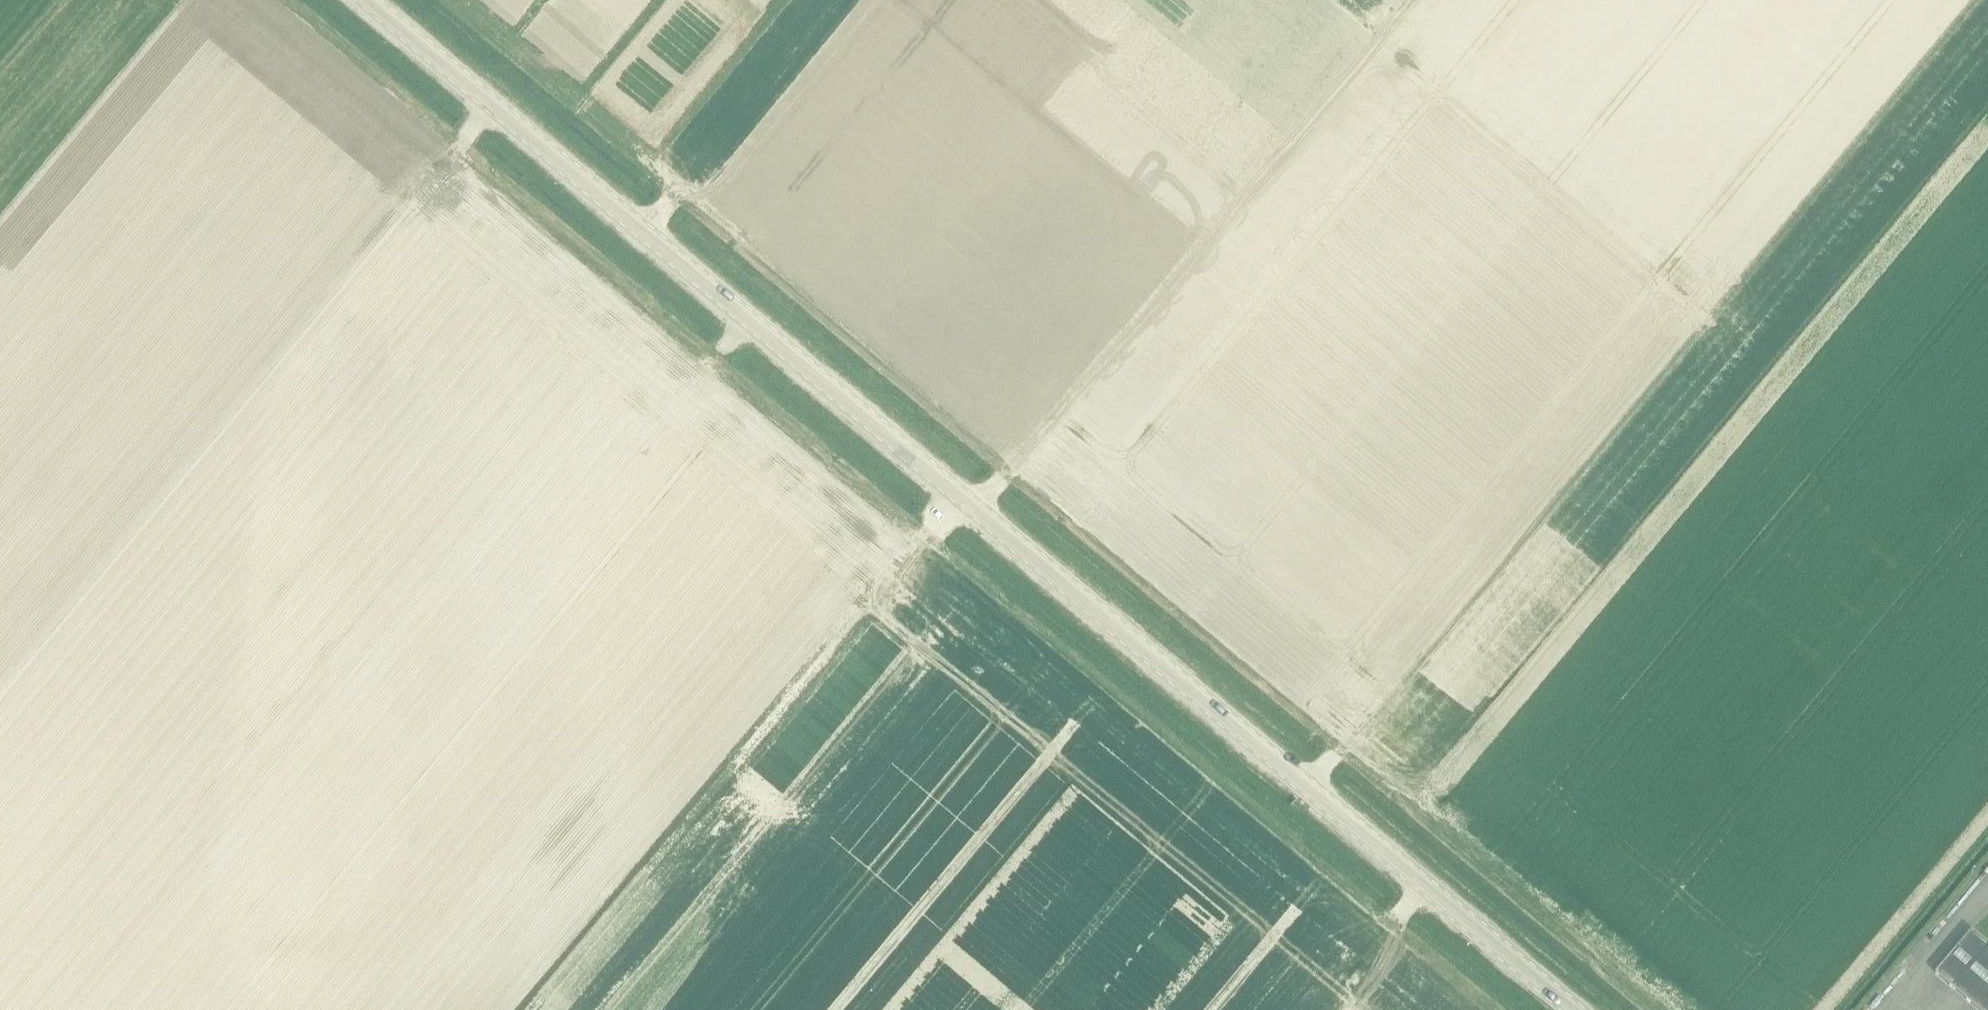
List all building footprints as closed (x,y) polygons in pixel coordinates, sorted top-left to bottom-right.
[(1977,1009),(1987,1009),(1987,945),(1971,930),(1934,973),(1977,1009)]
